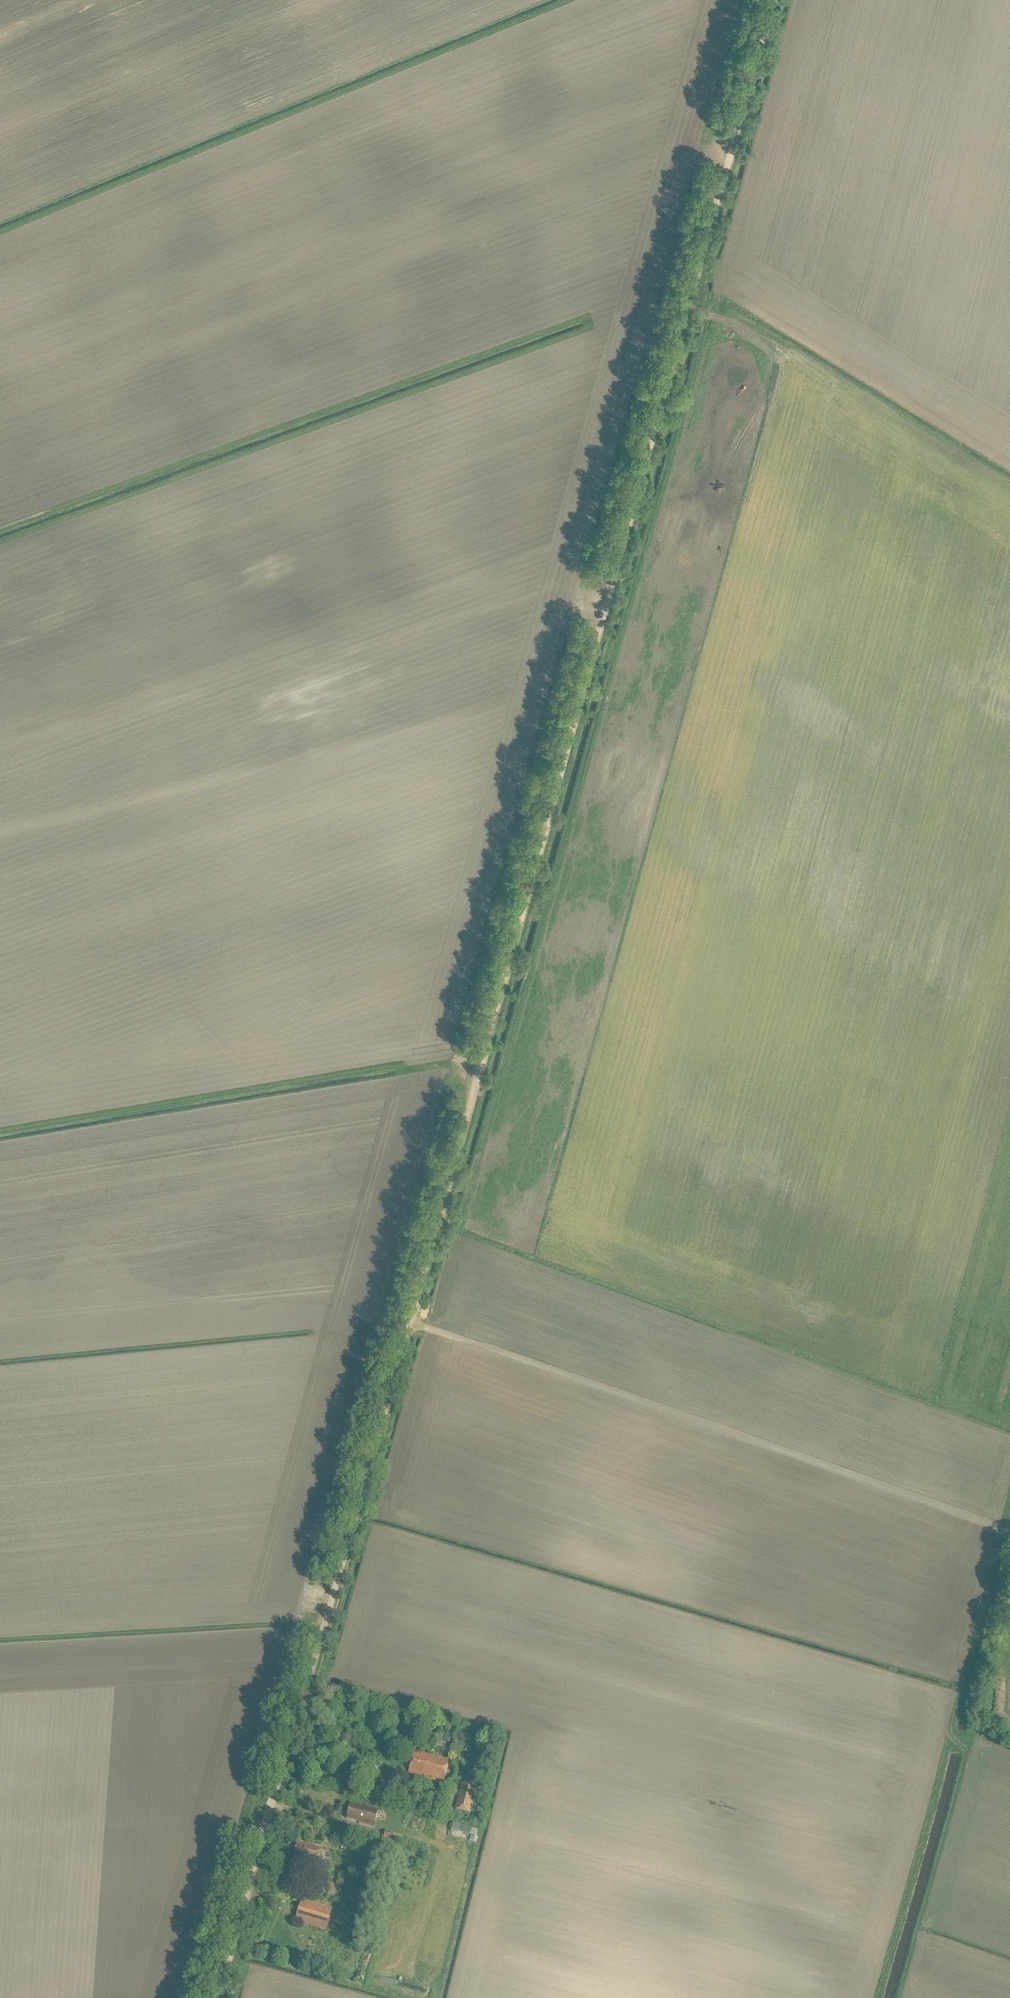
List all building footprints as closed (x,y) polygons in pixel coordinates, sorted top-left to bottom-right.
[(409,1774),(420,1777),(420,1778),(444,1784),(449,1761),(414,1752),(409,1774)] [(398,1788),(400,1778),(390,1775),(388,1785),(398,1788)] [(462,1784),(455,1810),(474,1815),(481,1789),(462,1784)] [(366,1809),(351,1805),(347,1820),(360,1823),(359,1826),(374,1830),(376,1821),(379,1810),(366,1807),(366,1809)] [(454,1824),(453,1832),(460,1833),(461,1825),(454,1824)] [(460,1832),(471,1836),(473,1829),(462,1826),(460,1832)] [(303,1862),(302,1863),(317,1867),(322,1849),(308,1845),(307,1846),(299,1843),(295,1858),(298,1858),(297,1861),(303,1862)] [(333,1910),(303,1901),(296,1922),(326,1931),(333,1910)]
